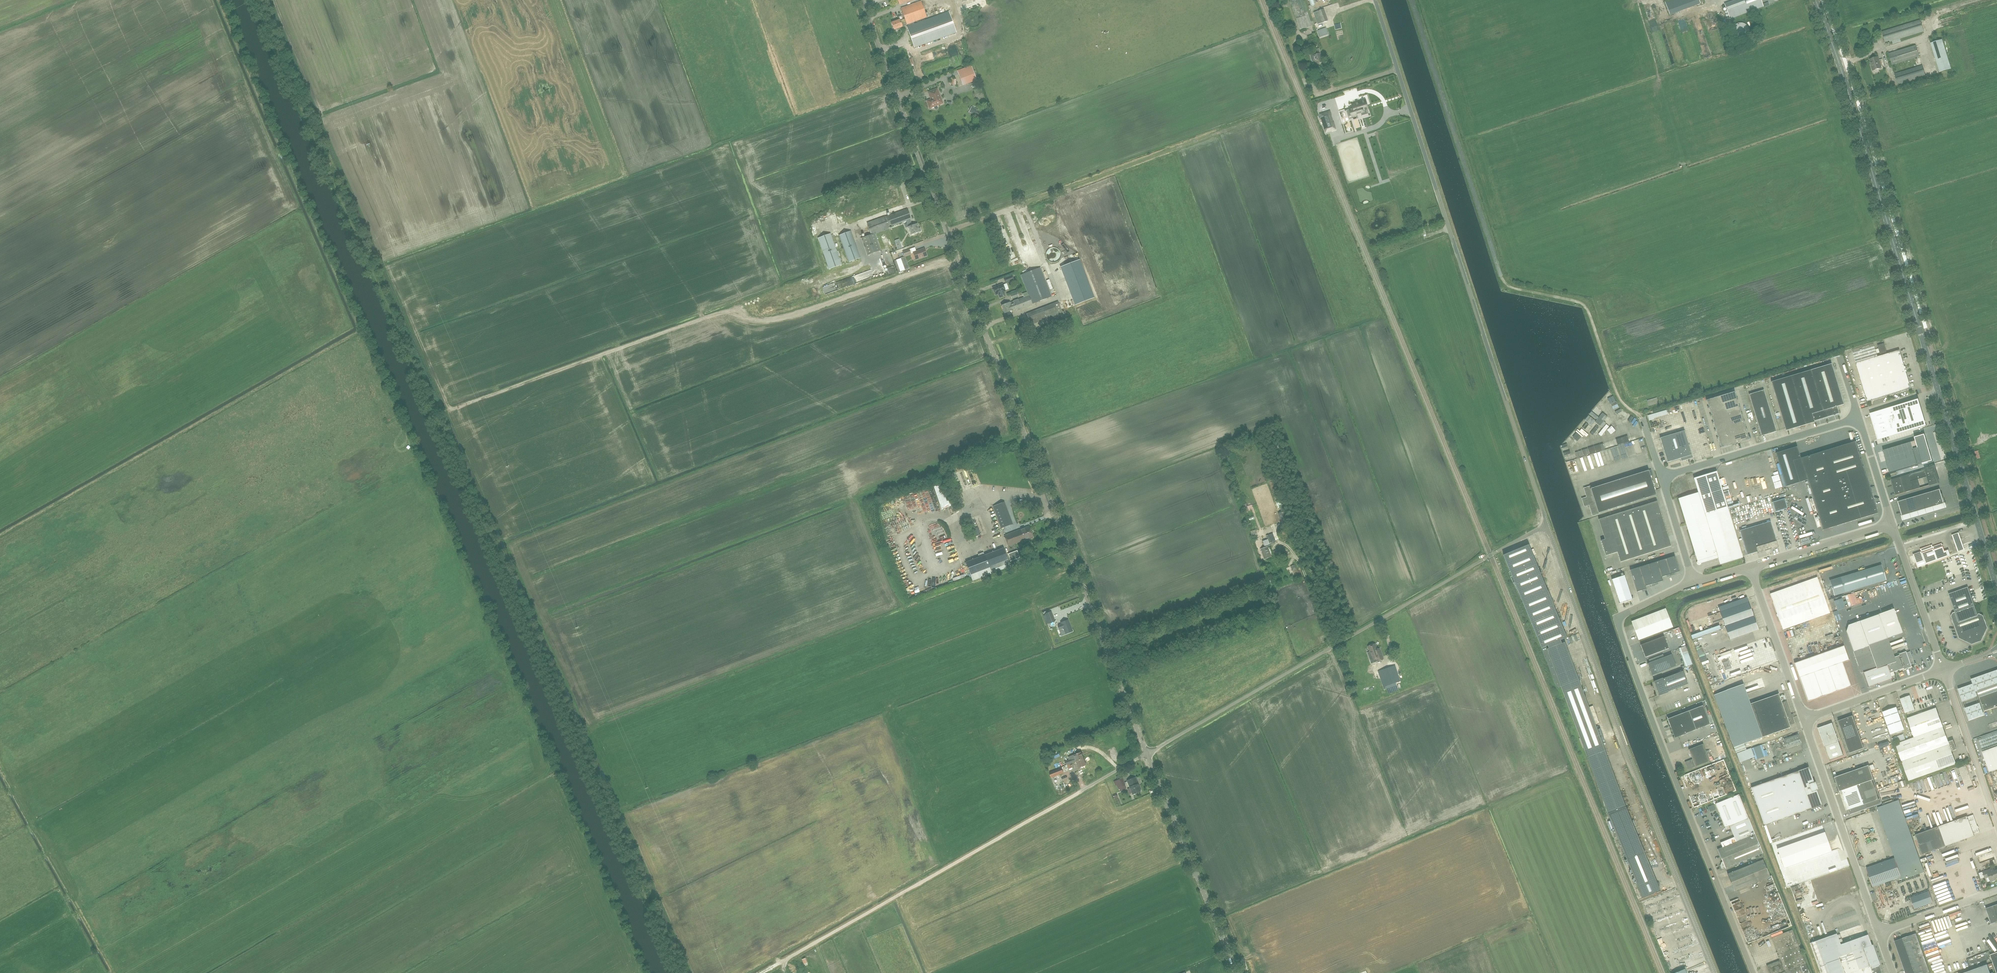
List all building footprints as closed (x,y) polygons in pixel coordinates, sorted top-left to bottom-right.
[(1691,0),(1671,0),(1665,2),(1669,15),(1693,6),(1691,0)] [(1725,5),(1730,19),(1763,6),(1762,4),(1761,0),(1737,0),(1725,5)] [(899,19),(891,22),(894,29),(902,26),(902,25),(906,23),(906,24),(907,24),(908,27),(907,27),(914,47),(956,32),(948,12),(932,18),(918,23),(917,20),(926,17),(921,3),(921,1),(901,8),(905,19),(900,21),(899,19)] [(1318,24),(1328,21),(1324,9),(1314,13),(1318,24)] [(966,17),(965,19),(966,22),(967,24),(968,25),(971,27),(973,27),(975,27),(977,25),(979,24),(980,22),(981,19),(980,17),(979,15),(977,13),(975,12),(973,12),(971,12),(968,13),(967,15),(966,17)] [(1900,38),(1924,31),(1920,20),(1882,32),(1885,43),(1892,41),(1900,38)] [(1749,33),(1749,31),(1749,29),(1748,27),(1746,25),(1744,23),(1742,23),(1740,23),(1737,23),(1735,25),(1734,27),(1733,29),(1732,31),(1733,33),(1734,37),(1737,39),(1740,40),(1742,40),(1744,39),(1746,38),(1748,36),(1749,33)] [(1318,31),(1320,37),(1328,34),(1326,28),(1318,31)] [(1310,42),(1315,41),(1317,40),(1318,40),(1316,33),(1312,34),(1313,35),(1308,36),(1310,42)] [(1942,39),(1931,43),(1939,72),(1951,68),(1942,39)] [(1892,64),(1919,56),(1915,45),(1888,53),(1892,64)] [(1323,62),(1320,53),(1319,48),(1315,50),(1315,51),(1309,53),(1312,59),(1314,59),(1316,64),(1323,62)] [(1878,57),(1870,59),(1871,64),(1873,70),(1881,68),(1881,69),(1885,67),(1882,60),(1880,61),(1879,61),(1878,57)] [(957,71),(959,76),(963,85),(977,80),(973,71),(971,66),(957,71)] [(1898,85),(1925,76),(1922,66),(1895,74),(1898,85)] [(929,92),(931,99),(927,101),(930,108),(942,103),(937,89),(929,92)] [(1369,114),(1365,100),(1353,104),(1354,108),(1346,110),(1348,117),(1361,113),(1362,116),(1369,114)] [(1340,106),(1342,111),(1351,107),(1349,102),(1340,106)] [(969,112),(975,115),(978,109),(971,106),(969,112)] [(1330,111),(1320,114),(1326,132),(1335,129),(1330,111)] [(884,208),(866,215),(867,218),(885,211),(884,208)] [(911,235),(921,231),(920,228),(919,228),(917,224),(912,225),(910,219),(911,219),(907,209),(867,223),(871,234),(861,238),(867,255),(881,250),(875,233),(888,228),(887,227),(906,221),(908,227),(911,235)] [(860,257),(850,231),(839,235),(849,262),(860,257)] [(818,238),(829,269),(842,265),(830,233),(818,238)] [(1046,253),(1046,255),(1046,257),(1047,259),(1049,261),(1051,262),(1053,262),(1056,262),(1058,261),(1059,259),(1060,257),(1061,255),(1060,253),(1059,250),(1058,249),(1056,248),(1053,247),(1051,248),(1049,249),(1047,250),(1046,253)] [(913,252),(915,260),(927,255),(924,248),(913,252)] [(1075,305),(1094,298),(1079,260),(1060,267),(1075,305)] [(1022,294),(1024,297),(1010,303),(1010,302),(1001,305),(1004,313),(1013,310),(1015,309),(1016,311),(1032,305),(1032,304),(1051,297),(1040,268),(1021,275),(1027,292),(1022,294)] [(813,284),(811,284),(811,291),(823,290),(822,281),(813,282),(813,284)] [(1002,284),(993,288),(993,289),(993,290),(993,292),(994,292),(995,295),(998,294),(1000,297),(1005,296),(1003,292),(1005,291),(1002,284)] [(1048,324),(1064,318),(1058,303),(1027,315),(1031,325),(1046,319),(1048,324)] [(1856,363),(1867,402),(1911,389),(1906,372),(1904,367),(1899,350),(1887,354),(1884,343),(1877,345),(1880,356),(1856,363)] [(1844,404),(1831,364),(1771,382),(1786,430),(1815,422),(1815,421),(1839,414),(1837,406),(1844,404)] [(1764,390),(1749,394),(1762,436),(1776,431),(1764,390)] [(1735,391),(1706,400),(1720,448),(1749,439),(1735,391)] [(1649,399),(1651,405),(1661,403),(1659,397),(1649,399)] [(1915,401),(1871,414),(1878,439),(1922,426),(1919,416),(1921,415),(1920,411),(1918,412),(1915,401)] [(1669,410),(1649,414),(1650,418),(1670,414),(1669,410)] [(1685,431),(1660,438),(1667,462),(1680,458),(1681,461),(1682,461),(1681,458),(1689,456),(1690,458),(1692,457),(1689,445),(1685,431)] [(1915,441),(1883,450),(1890,473),(1932,461),(1924,434),(1914,437),(1915,441)] [(1856,441),(1801,458),(1797,447),(1776,453),(1786,486),(1799,482),(1807,480),(1823,530),(1844,524),(1878,513),(1865,471),(1856,441)] [(1934,467),(1909,474),(1911,483),(1913,490),(1920,488),(1918,479),(1926,476),(1929,485),(1937,483),(1934,473),(1936,472),(1934,467)] [(1584,488),(1586,497),(1582,498),(1584,507),(1589,505),(1592,516),(1599,514),(1598,513),(1656,495),(1648,470),(1590,489),(1590,487),(1584,488)] [(1678,499),(1686,522),(1698,562),(1700,563),(1718,558),(1720,564),(1743,557),(1716,471),(1694,478),(1698,493),(1678,499)] [(1913,490),(1911,483),(1909,474),(1891,480),(1896,495),(1913,490)] [(945,483),(936,486),(943,509),(953,506),(945,483)] [(1940,489),(1898,502),(1901,514),(1902,517),(1903,518),(1945,505),(1944,505),(1945,504),(1942,494),(1941,494),(1940,489)] [(1775,512),(1787,508),(1784,499),(1772,502),(1775,512)] [(1671,546),(1657,501),(1606,517),(1613,537),(1601,540),(1606,556),(1617,552),(1620,562),(1671,546)] [(1011,524),(1003,503),(993,507),(1001,528),(1011,524)] [(1771,521),(1740,531),(1747,555),(1757,552),(1758,553),(1766,551),(1765,550),(1770,548),(1771,549),(1778,547),(1771,521)] [(1009,534),(1004,535),(1008,546),(1025,539),(1033,536),(1032,534),(1029,526),(1024,528),(1009,534)] [(1803,540),(1821,534),(1819,530),(1802,537),(1803,540)] [(1961,532),(1954,534),(1960,552),(1967,550),(1961,532)] [(1272,534),(1266,536),(1267,539),(1269,544),(1270,543),(1275,541),(1272,534)] [(1265,548),(1261,549),(1264,559),(1271,556),(1270,554),(1268,548),(1268,547),(1271,546),(1270,543),(1269,544),(1267,539),(1262,541),(1265,548)] [(1921,552),(1913,555),(1917,569),(1951,557),(1948,550),(1944,551),(1942,544),(1932,547),(1932,545),(1920,549),(1921,552)] [(1599,735),(1597,730),(1565,642),(1562,643),(1560,640),(1567,637),(1529,545),(1503,555),(1542,648),(1557,688),(1561,687),(1608,813),(1642,897),(1660,890),(1626,807),(1599,735)] [(1010,566),(1009,563),(1003,548),(984,555),(983,552),(978,554),(979,557),(966,562),(972,580),(1010,566)] [(1017,550),(1008,554),(1011,561),(1020,558),(1017,550)] [(1675,556),(1666,559),(1671,576),(1675,574),(1674,573),(1679,571),(1675,556)] [(1667,577),(1671,576),(1666,559),(1657,562),(1662,577),(1667,575),(1667,577)] [(1657,562),(1648,564),(1654,585),(1658,584),(1658,582),(1663,581),(1662,577),(1657,562)] [(1648,564),(1639,567),(1645,586),(1650,585),(1651,586),(1654,585),(1648,564)] [(1886,580),(1881,565),(1830,581),(1834,596),(1886,580)] [(1646,590),(1645,586),(1639,567),(1630,570),(1637,592),(1642,590),(1643,591),(1646,590)] [(1616,578),(1612,579),(1619,603),(1632,599),(1625,575),(1623,576),(1623,573),(1616,576),(1616,578)] [(1830,613),(1817,577),(1770,594),(1783,629),(1830,613)] [(1977,614),(1968,587),(1948,594),(1955,612),(1952,613),(1951,616),(1959,638),(1972,644),(1981,641),(1988,628),(1983,615),(1979,614),(1977,614)] [(1860,596),(1864,603),(1869,601),(1866,593),(1860,596)] [(1847,597),(1836,600),(1840,610),(1854,606),(1852,602),(1846,604),(1846,601),(1848,601),(1847,597)] [(1752,611),(1749,602),(1720,612),(1730,640),(1758,630),(1755,621),(1756,620),(1753,610),(1752,611)] [(1672,627),(1665,609),(1632,621),(1639,640),(1672,627)] [(1892,679),(1890,673),(1904,668),(1904,670),(1911,667),(1906,652),(1899,654),(1899,655),(1894,657),(1887,638),(1902,633),(1893,609),(1848,625),(1846,631),(1853,651),(1861,673),(1863,672),(1868,687),(1892,679)] [(1051,611),(1045,614),(1044,614),(1048,624),(1055,621),(1051,611)] [(1065,634),(1072,631),(1068,620),(1061,622),(1061,624),(1058,625),(1059,630),(1063,628),(1064,630),(1065,630),(1066,633),(1065,634)] [(1641,645),(1643,651),(1645,657),(1669,648),(1666,642),(1664,636),(1641,645)] [(1687,643),(1680,645),(1687,667),(1694,665),(1687,643)] [(1370,652),(1367,653),(1369,658),(1371,664),(1378,661),(1383,659),(1380,648),(1377,649),(1375,644),(1368,646),(1370,652)] [(1842,663),(1849,660),(1844,646),(1794,663),(1808,701),(1851,686),(1842,663)] [(1676,666),(1671,654),(1648,663),(1652,675),(1676,666)] [(1385,687),(1400,681),(1395,666),(1379,671),(1380,674),(1382,679),(1385,687)] [(1996,691),(1996,670),(1971,679),(1973,684),(1958,689),(1969,720),(1984,715),(1976,691),(1977,691),(1979,697),(1996,691)] [(1660,695),(1688,684),(1683,671),(1655,682),(1660,695)] [(1741,684),(1727,690),(1747,742),(1747,743),(1762,737),(1790,727),(1789,725),(1794,723),(1787,701),(1782,703),(1778,694),(1774,695),(1749,704),(1741,684)] [(1727,690),(1714,695),(1734,747),(1747,742),(1727,690)] [(1979,697),(1984,711),(1996,706),(1996,691),(1979,697)] [(1915,710),(1910,695),(1900,699),(1905,713),(1915,710)] [(1689,711),(1668,719),(1675,738),(1696,729),(1710,724),(1703,705),(1689,711)] [(1883,712),(1891,734),(1904,730),(1896,707),(1883,712)] [(1951,751),(1956,749),(1953,740),(1948,742),(1943,727),(1936,708),(1909,718),(1916,737),(1895,744),(1908,781),(1956,764),(1951,751)] [(1864,748),(1852,716),(1838,721),(1850,753),(1864,748)] [(1844,755),(1832,723),(1818,728),(1830,760),(1844,755)] [(1798,734),(1784,739),(1787,749),(1801,744),(1798,734)] [(1892,738),(1894,743),(1905,739),(1903,734),(1892,738)] [(1703,744),(1689,749),(1692,759),(1685,762),(1688,769),(1710,761),(1703,744)] [(1982,752),(1989,772),(1996,769),(1996,746),(1982,752)] [(1081,752),(1074,755),(1068,757),(1069,760),(1065,761),(1066,765),(1077,761),(1084,759),(1081,752)] [(1084,759),(1077,761),(1079,768),(1086,765),(1084,759)] [(1869,765),(1834,777),(1846,811),(1848,810),(1850,814),(1867,809),(1882,803),(1869,765)] [(1765,826),(1821,805),(1822,806),(1817,790),(1818,790),(1815,782),(1814,782),(1808,767),(1751,787),(1765,826)] [(1061,768),(1050,772),(1052,777),(1063,773),(1061,768)] [(1133,794),(1141,791),(1135,777),(1127,781),(1133,794)] [(1126,785),(1123,778),(1114,782),(1115,785),(1116,785),(1118,788),(1119,788),(1121,792),(1127,789),(1125,785),(1126,785)] [(1729,825),(1734,837),(1720,843),(1722,847),(1717,849),(1722,861),(1721,862),(1720,865),(1722,870),(1763,853),(1748,817),(1739,794),(1715,804),(1725,827),(1729,825)] [(1974,834),(1979,832),(1973,814),(1968,817),(1967,816),(1915,835),(1922,854),(1922,855),(1974,836),(1974,834)] [(1831,851),(1825,832),(1777,849),(1784,868),(1831,851)] [(1895,858),(1866,868),(1873,887),(1901,877),(1902,879),(1910,877),(1909,873),(1913,871),(1910,861),(1898,866),(1895,858)] [(1763,859),(1727,874),(1734,891),(1770,876),(1763,859)] [(1996,877),(1996,870),(1994,871),(1994,870),(1991,871),(1991,869),(1983,872),(1985,877),(1989,876),(1991,882),(1996,879),(1996,878),(1996,877)] [(1915,909),(1933,902),(1929,891),(1910,897),(1915,909)] [(1996,921),(1996,904),(1986,908),(1991,923),(1996,921)] [(1747,929),(1761,923),(1758,915),(1744,920),(1747,929)] [(1772,937),(1778,954),(1780,959),(1781,959),(1786,972),(1810,972),(1792,929),(1779,934),(1773,937),(1772,937)] [(1810,943),(1821,972),(1881,972),(1878,965),(1877,963),(1879,962),(1879,961),(1873,944),(1871,945),(1867,935),(1840,944),(1836,933),(1810,943)] [(1929,972),(1916,933),(1894,941),(1905,972),(1926,972),(1929,972)] [(1962,972),(1990,972),(1987,964),(1962,972)]
